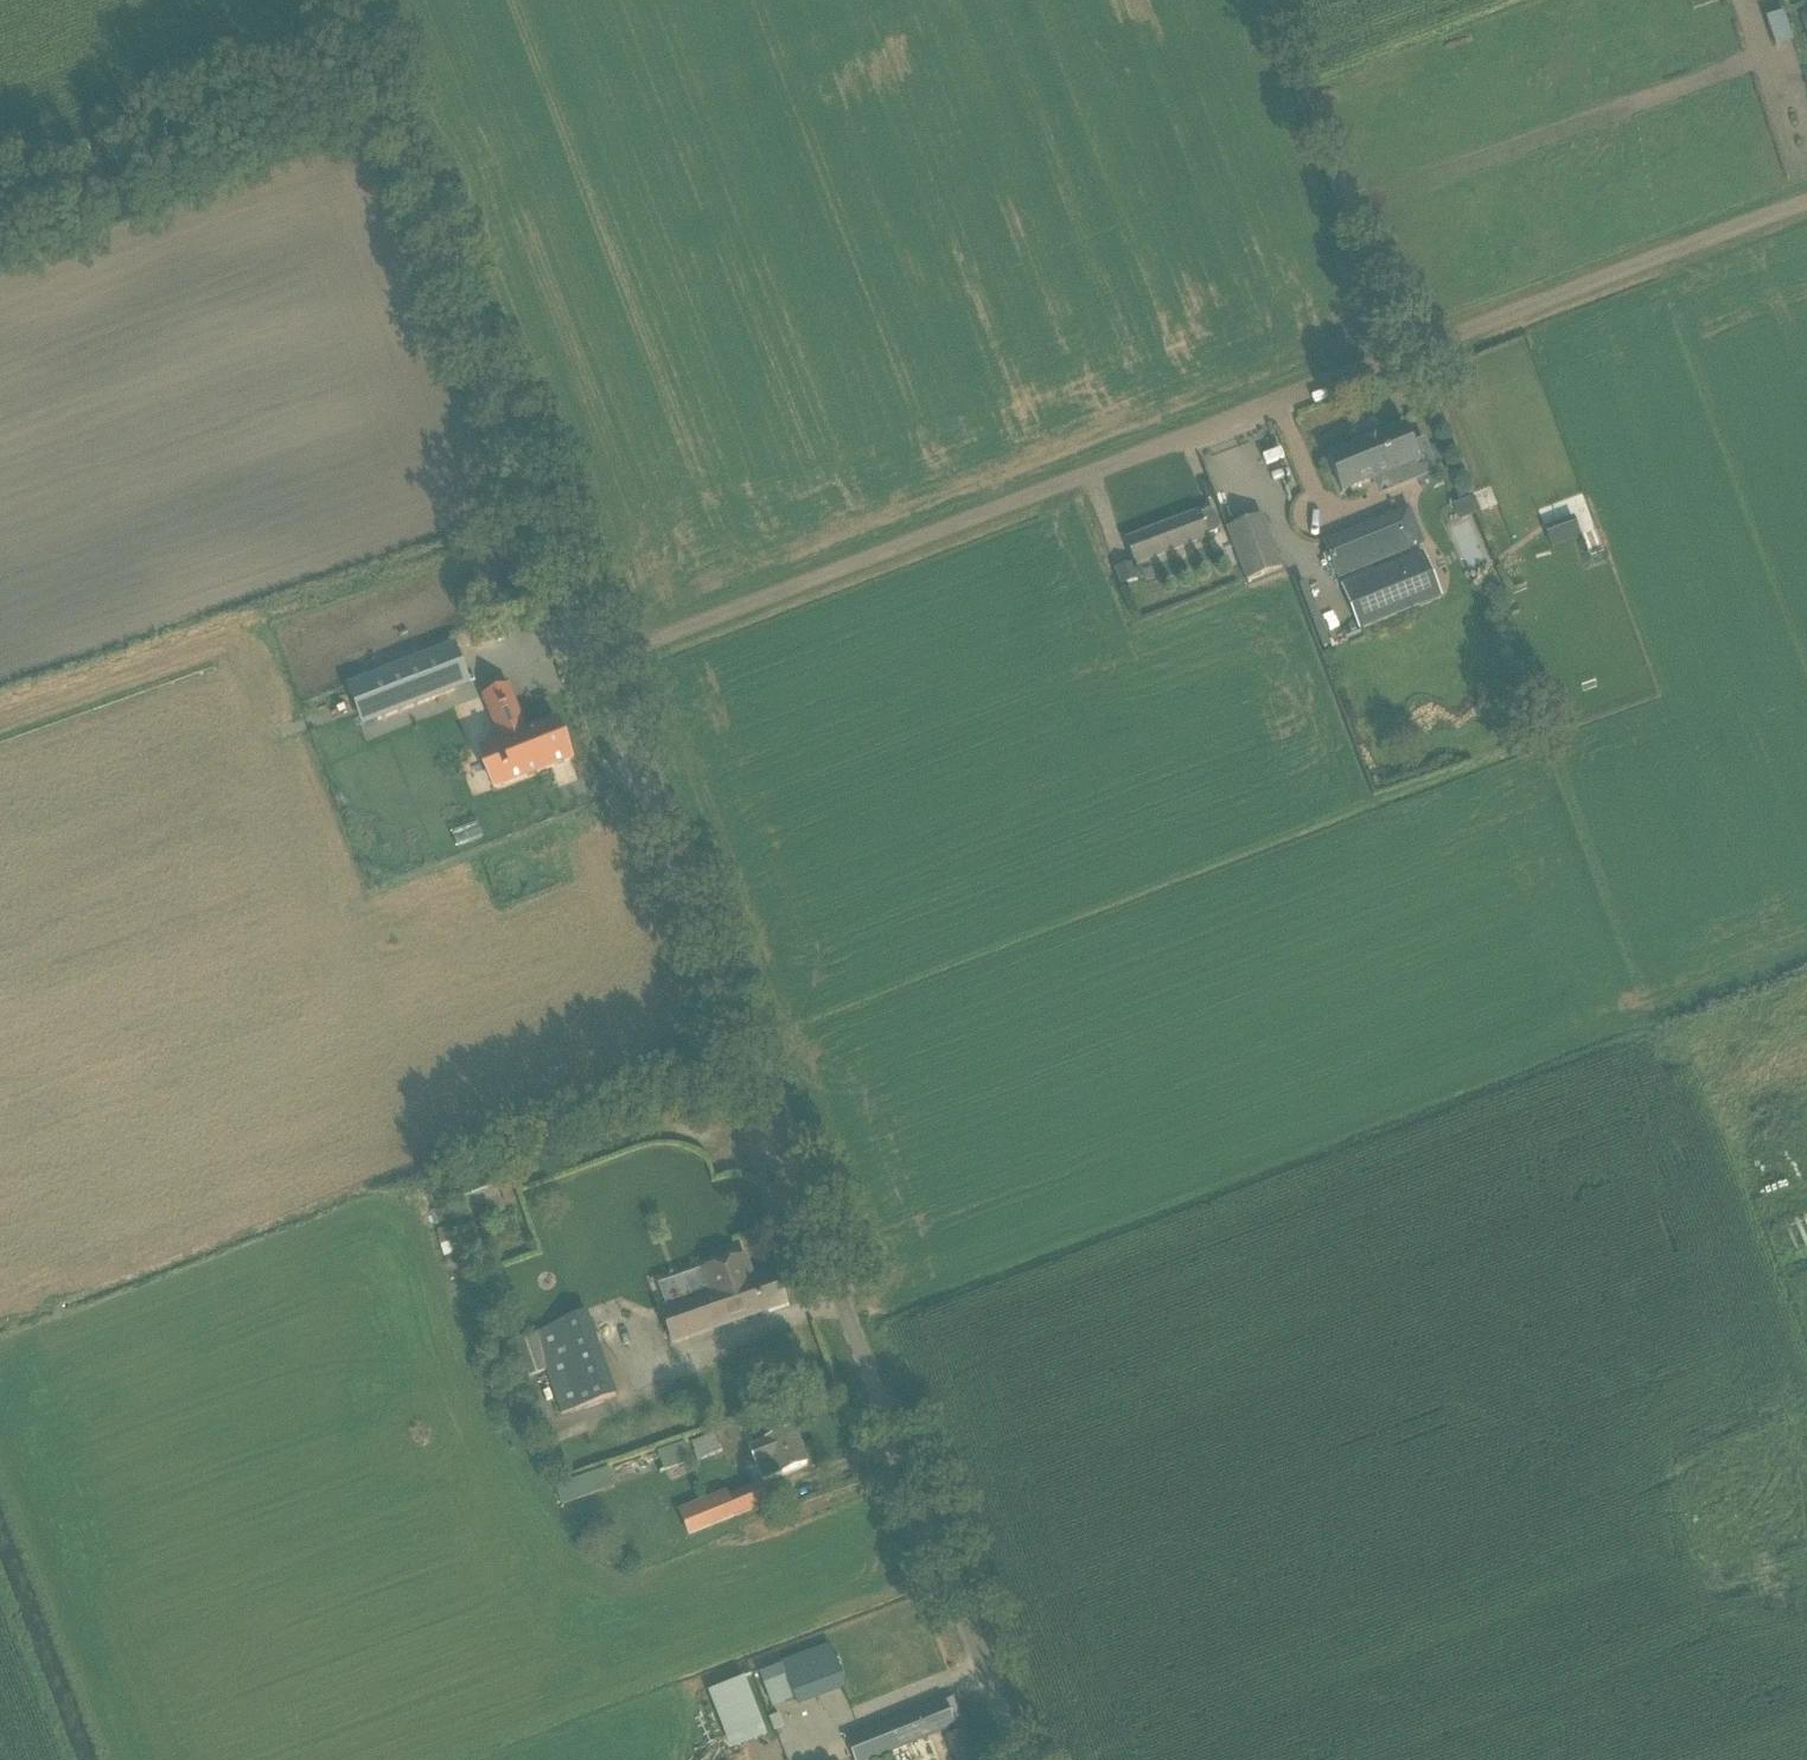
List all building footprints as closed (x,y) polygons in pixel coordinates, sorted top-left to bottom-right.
[(1786,12),(1768,17),(1776,46),(1794,42),(1786,12)] [(1328,457),(1343,494),(1419,463),(1404,427),(1328,457)] [(1326,548),(1339,578),(1425,544),(1413,513),(1326,548)] [(1126,542),(1135,565),(1207,537),(1199,515),(1126,542)] [(1228,530),(1247,582),(1282,569),(1263,517),(1228,530)] [(1575,521),(1544,532),(1551,551),(1581,540),(1575,521)] [(1423,553),(1341,587),(1359,631),(1441,597),(1423,553)] [(1115,566),(1125,593),(1141,587),(1130,560),(1115,566)] [(440,652),(362,682),(377,723),(455,693),(440,652)] [(557,723),(526,735),(508,688),(483,698),(501,745),(468,757),(482,796),(572,761),(557,723)] [(466,1211),(472,1225),(506,1211),(488,1164),(455,1177),(461,1190),(469,1210),(466,1211)] [(452,1226),(436,1230),(443,1256),(458,1252),(452,1226)] [(660,1314),(671,1345),(786,1305),(775,1273),(752,1280),(744,1258),(700,1274),(708,1296),(684,1305),(660,1314)] [(547,1372),(561,1415),(618,1396),(588,1310),(534,1335),(512,1343),(525,1379),(547,1372)] [(750,1449),(763,1482),(807,1464),(793,1429),(766,1440),(767,1442),(750,1449)] [(657,1454),(664,1473),(691,1463),(685,1444),(657,1454)] [(555,1488),(563,1508),(614,1489),(607,1469),(555,1488)] [(679,1512),(689,1536),(716,1525),(769,1504),(761,1485),(731,1498),(728,1492),(706,1501),(679,1512)] [(759,1672),(772,1704),(844,1675),(831,1643),(759,1672)] [(709,1689),(732,1749),(769,1735),(747,1675),(709,1689)] [(856,1759),(874,1759),(955,1728),(945,1702),(848,1740),(856,1759)] [(963,1759),(979,1759),(971,1741),(957,1746),(963,1759)]
